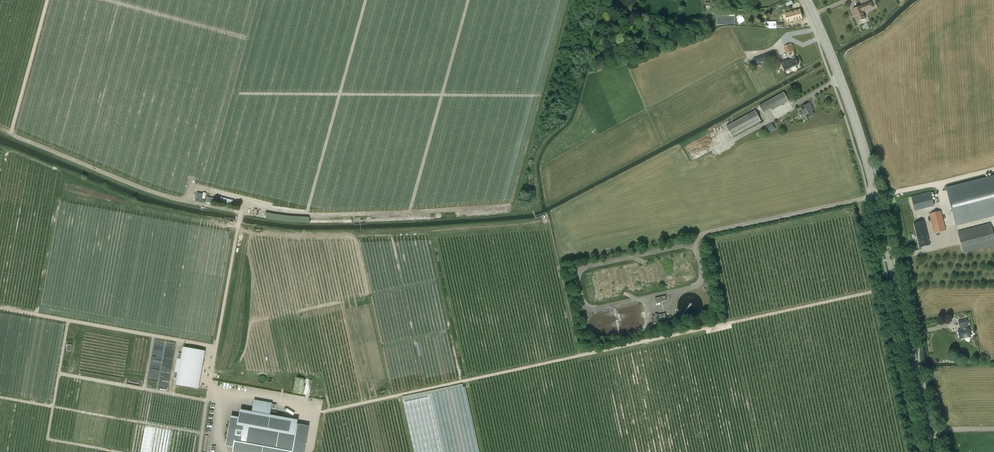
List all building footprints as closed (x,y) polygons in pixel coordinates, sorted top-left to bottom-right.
[(873,7),(871,2),(860,6),(853,9),(859,22),(865,19),(862,12),(873,7)] [(784,23),(788,21),(802,18),(800,11),(782,16),(784,23)] [(791,44),(784,47),(787,54),(794,51),(791,44)] [(763,61),(767,60),(776,56),(774,51),(761,56),(763,61)] [(796,68),(795,66),(798,65),(795,58),(789,62),(788,59),(781,62),(785,71),(791,68),(792,71),(793,71),(796,69),(796,68)] [(763,114),(770,110),(771,111),(788,101),(784,92),(766,102),(759,106),(763,114)] [(814,114),(812,110),(813,110),(809,103),(800,108),(807,119),(814,114)] [(732,137),(761,121),(755,111),(726,126),(732,137)] [(765,128),(768,134),(776,130),(773,124),(765,128)] [(756,132),(752,134),(757,144),(762,141),(756,132)] [(956,225),(993,215),(993,176),(947,188),(956,225)] [(206,202),(206,193),(197,192),(196,201),(206,202)] [(926,193),(929,206),(934,205),(931,192),(926,193)] [(946,230),(941,211),(929,214),(934,233),(946,230)] [(914,224),(920,247),(930,245),(924,221),(914,224)] [(961,244),(963,252),(993,244),(993,239),(990,224),(958,232),(961,244)] [(667,322),(666,320),(671,319),(671,316),(666,318),(665,314),(652,316),(653,323),(661,322),(662,323),(667,322)] [(958,330),(960,339),(970,336),(968,328),(967,328),(967,325),(967,324),(966,319),(958,321),(959,326),(960,326),(961,330),(958,330)] [(177,384),(197,388),(204,352),(184,348),(181,360),(177,360),(175,372),(179,373),(177,384)] [(296,421),(269,416),(271,404),(255,401),(252,413),(241,411),(238,423),(231,421),(227,442),(235,443),(233,451),(290,451),(296,421)]
